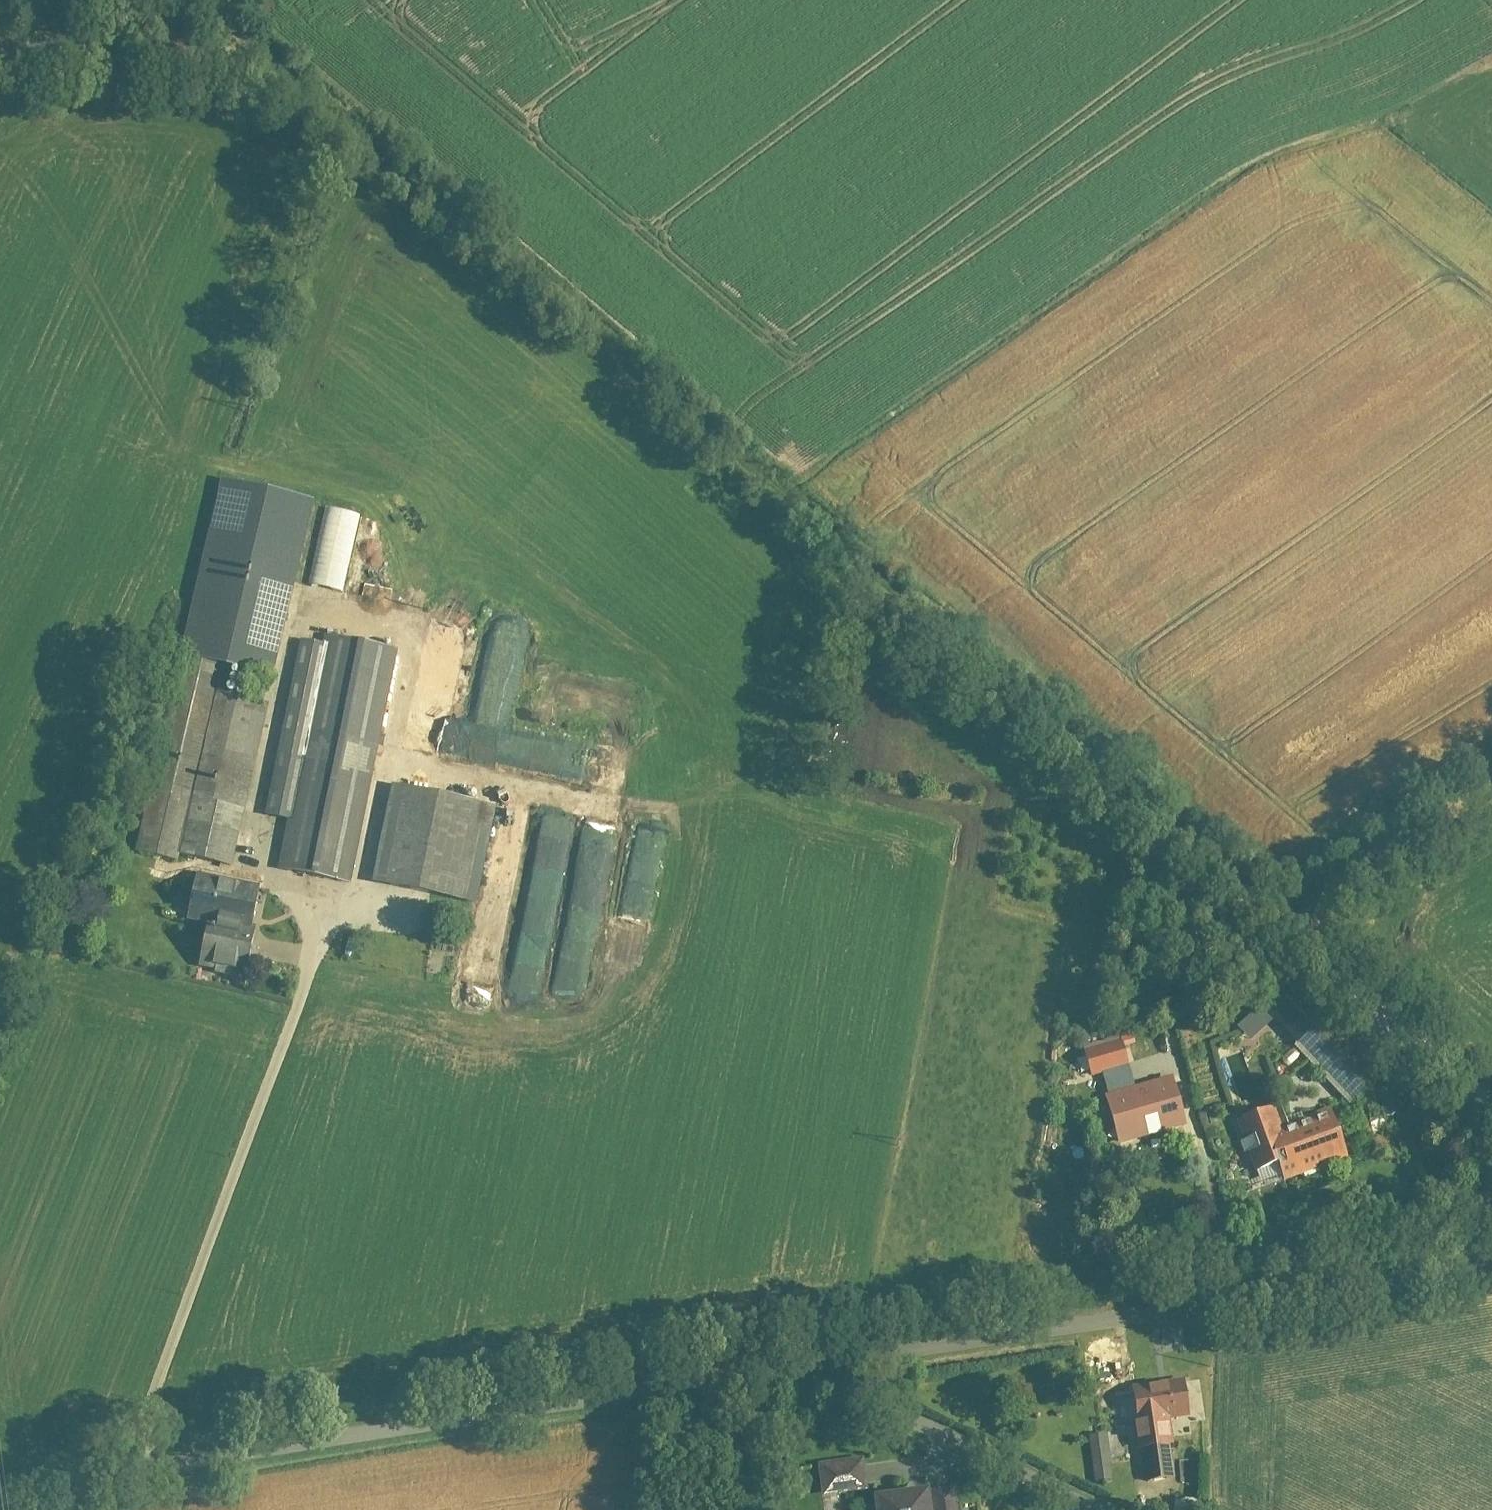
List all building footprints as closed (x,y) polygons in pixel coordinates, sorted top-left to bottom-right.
[(269,673),(310,502),(226,482),(184,653),(269,673)] [(330,641),(281,876),(351,890),(401,656),(330,641)] [(179,859),(233,872),(272,708),(218,696),(222,679),(181,669),(137,859),(177,868),(179,859)] [(399,792),(377,887),(477,910),(499,814),(399,792)] [(214,927),(204,971),(252,982),(263,937),(259,936),(269,895),(200,879),(190,922),(214,927)] [(1309,986),(1272,1020),(1355,1110),(1392,1076),(1309,986)] [(1111,1111),(1125,1153),(1190,1131),(1176,1089),(1111,1111)] [(1237,1125),(1258,1194),(1356,1164),(1342,1119),(1297,1133),(1290,1109),(1237,1125)] [(1194,1422),(1190,1387),(1136,1393),(1147,1486),(1179,1483),(1172,1425),(1194,1422)] [(1092,1440),(1098,1486),(1120,1483),(1114,1438),(1092,1440)] [(825,1467),(829,1500),(869,1495),(865,1462),(825,1467)] [(957,1495),(881,1500),(882,1509),(958,1509),(957,1495)]
